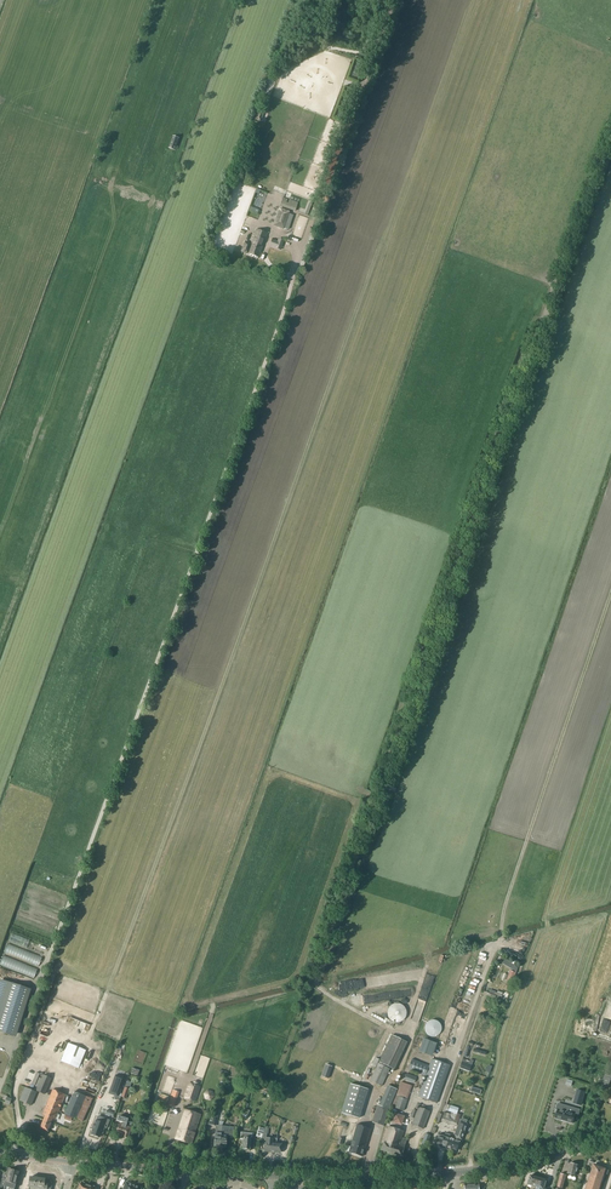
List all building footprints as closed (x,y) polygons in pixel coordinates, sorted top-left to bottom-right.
[(288,199),(283,197),(280,206),(295,211),(298,202),(289,199),(288,202),(287,202),(288,199)] [(280,208),(274,226),(285,229),(285,228),(289,229),(294,215),(290,214),(291,211),(280,208)] [(251,243),(245,241),(241,252),(259,258),(268,233),(257,229),(251,243)] [(273,241),(271,247),(280,250),(284,240),(280,239),(278,242),(273,241)] [(500,956),(498,960),(501,961),(512,968),(516,970),(515,972),(510,970),(506,982),(512,984),(516,973),(517,973),(518,969),(519,967),(515,965),(500,956)] [(13,1036),(28,988),(2,981),(0,988),(0,1032),(13,1036)] [(389,1008),(388,1010),(388,1011),(388,1013),(388,1014),(388,1016),(389,1017),(390,1019),(391,1020),(392,1021),(394,1021),(395,1022),(397,1022),(398,1022),(400,1022),(401,1021),(402,1021),(404,1020),(405,1019),(406,1017),(406,1016),(407,1014),(407,1013),(407,1011),(406,1010),(405,1008),(405,1007),(403,1006),(402,1005),(401,1004),(399,1004),(397,1003),(396,1004),(394,1004),(393,1005),(391,1006),(390,1007),(389,1008)] [(441,1029),(441,1028),(440,1026),(439,1025),(439,1024),(436,1022),(434,1022),(433,1022),(432,1022),(431,1022),(429,1023),(428,1024),(427,1026),(426,1028),(426,1029),(426,1032),(427,1033),(428,1034),(429,1035),(431,1036),(433,1036),(435,1036),(436,1036),(437,1035),(438,1034),(440,1032),(441,1031),(441,1029)] [(392,1034),(378,1062),(394,1070),(408,1042),(392,1034)] [(396,1095),(392,1106),(395,1108),(404,1111),(408,1100),(412,1086),(411,1085),(412,1082),(415,1083),(417,1077),(407,1073),(407,1072),(408,1072),(409,1069),(425,1076),(429,1066),(418,1097),(437,1103),(450,1065),(432,1058),(432,1057),(433,1057),(438,1043),(417,1035),(412,1049),(416,1050),(415,1054),(414,1053),(413,1056),(412,1059),(409,1066),(406,1065),(401,1078),(402,1079),(401,1080),(396,1095)] [(463,1059),(460,1068),(470,1071),(472,1065),(473,1061),(470,1059),(470,1061),(463,1059)] [(370,1081),(382,1086),(390,1068),(378,1063),(370,1081)] [(326,1064),(322,1076),(328,1079),(333,1066),(326,1064)] [(603,1081),(601,1086),(607,1088),(610,1079),(610,1074),(606,1072),(605,1076),(604,1076),(602,1081),(603,1081)] [(35,1086),(38,1087),(36,1091),(45,1094),(51,1078),(43,1075),(42,1079),(39,1077),(35,1086)] [(116,1075),(109,1093),(118,1097),(125,1078),(116,1075)] [(189,1083),(185,1096),(184,1097),(195,1101),(200,1087),(189,1083)] [(350,1084),(341,1113),(359,1118),(368,1089),(350,1084)] [(380,1105),(377,1104),(372,1122),(384,1126),(390,1109),(397,1089),(388,1085),(380,1105)] [(36,1092),(25,1087),(20,1100),(31,1105),(36,1092)] [(43,1114),(46,1115),(41,1128),(48,1131),(53,1118),(55,1120),(66,1094),(53,1089),(43,1114)] [(208,1089),(204,1093),(205,1099),(211,1100),(215,1097),(213,1091),(208,1089)] [(172,1095),(171,1095),(168,1105),(175,1107),(178,1097),(179,1092),(173,1090),(172,1095)] [(577,1090),(574,1103),(581,1105),(585,1092),(577,1090)] [(86,1096),(74,1091),(65,1114),(83,1121),(93,1098),(86,1096)] [(558,1104),(557,1109),(558,1109),(556,1118),(563,1120),(562,1120),(563,1121),(564,1120),(567,1121),(566,1122),(567,1122),(568,1121),(573,1123),(575,1118),(577,1119),(580,1110),(558,1104)] [(410,1117),(414,1118),(412,1125),(424,1129),(430,1111),(418,1107),(417,1111),(413,1109),(410,1117)] [(201,1114),(185,1109),(175,1139),(191,1144),(201,1114)] [(210,1117),(208,1124),(217,1125),(219,1111),(215,1110),(213,1118),(210,1117)] [(392,1123),(402,1126),(405,1116),(395,1113),(392,1123)] [(93,1129),(91,1135),(101,1138),(102,1134),(103,1135),(105,1128),(107,1129),(111,1120),(98,1116),(96,1120),(94,1126),(93,1125),(92,1129),(93,1129)] [(117,1133),(123,1135),(123,1136),(128,1138),(132,1125),(132,1123),(128,1121),(128,1119),(119,1116),(118,1120),(123,1122),(123,1124),(120,1123),(117,1133)] [(459,1123),(458,1126),(459,1127),(458,1129),(458,1130),(465,1132),(468,1123),(466,1123),(467,1120),(462,1119),(460,1119),(459,1123)] [(371,1129),(357,1124),(349,1152),(363,1156),(371,1129)] [(222,1126),(216,1125),(215,1134),(214,1146),(220,1147),(221,1144),(219,1143),(220,1141),(221,1134),(222,1126)] [(219,1143),(221,1144),(220,1147),(226,1147),(227,1135),(234,1136),(234,1127),(222,1126),(221,1134),(220,1141),(219,1143)] [(404,1131),(388,1126),(381,1150),(402,1156),(407,1139),(403,1138),(401,1143),(404,1131)] [(265,1129),(259,1127),(256,1136),(262,1138),(265,1129)] [(261,1142),(265,1143),(265,1151),(273,1152),(274,1141),(274,1137),(274,1138),(267,1138),(267,1134),(268,1134),(269,1128),(265,1128),(265,1129),(262,1138),(261,1142)] [(455,1135),(456,1135),(455,1138),(462,1140),(465,1132),(458,1130),(458,1129),(457,1129),(456,1130),(455,1132),(456,1132),(455,1135)] [(240,1139),(244,1139),(243,1149),(250,1149),(251,1137),(252,1137),(253,1133),(250,1133),(250,1134),(248,1134),(247,1133),(242,1132),(241,1133),(240,1139)] [(274,1137),(274,1141),(273,1152),(281,1152),(282,1142),(277,1142),(278,1136),(278,1132),(276,1132),(275,1136),(274,1137)] [(425,1133),(421,1145),(427,1147),(429,1140),(431,1135),(427,1134),(425,1133)] [(442,1135),(439,1134),(436,1144),(441,1145),(444,1136),(445,1133),(442,1133),(442,1135)] [(444,1136),(441,1145),(446,1147),(449,1138),(450,1134),(445,1133),(444,1136)] [(449,1138),(446,1147),(451,1149),(455,1139),(449,1138)] [(457,1151),(460,1141),(455,1139),(451,1149),(457,1151)] [(577,1175),(579,1165),(570,1163),(568,1173),(577,1175)] [(586,1188),(600,1188),(605,1174),(607,1174),(609,1170),(606,1169),(607,1168),(594,1164),(586,1188)] [(19,1172),(6,1168),(3,1179),(6,1180),(4,1188),(14,1188),(19,1172)] [(567,1175),(561,1174),(557,1187),(564,1188),(565,1183),(567,1175)] [(528,1185),(532,1186),(531,1188),(536,1188),(537,1187),(538,1184),(537,1184),(539,1178),(531,1175),(528,1185)] [(51,1184),(49,1180),(45,1179),(30,1177),(28,1188),(50,1188),(51,1184)] [(548,1180),(539,1178),(537,1184),(538,1184),(537,1187),(536,1188),(545,1188),(548,1180)]
